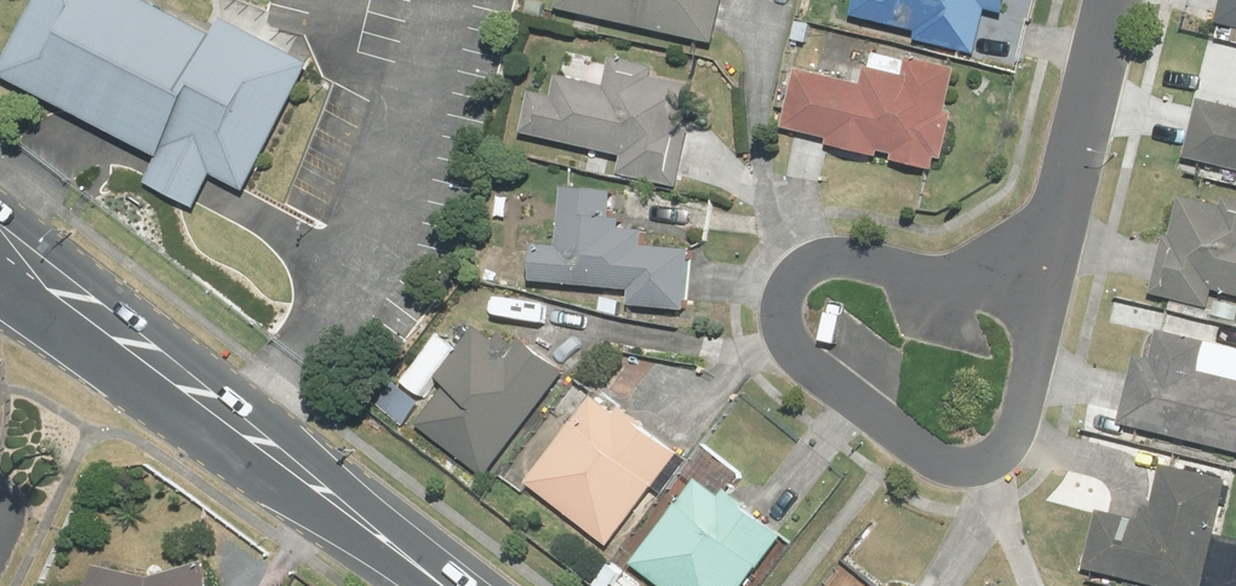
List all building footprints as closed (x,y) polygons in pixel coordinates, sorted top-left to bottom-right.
[(130,0),(45,0),(2,89),(219,191),(277,69),(130,0)] [(563,10),(721,45),(731,0),(566,0),(563,10)] [(857,17),(922,33),(920,40),(982,56),(993,11),(1012,16),(1016,0),(862,0),(857,17)] [(1223,24),(1235,27),(1235,0),(1229,0),(1223,24)] [(538,91),(528,133),(628,157),(624,175),(683,189),(708,89),(661,78),(663,69),(619,58),(612,86),(566,75),(561,96),(538,91)] [(804,69),(789,128),(834,139),(833,146),(885,158),(887,151),(900,154),(898,162),(941,172),(944,159),(950,161),(962,114),(955,112),(965,70),(915,58),(911,76),(873,67),(869,84),(804,69)] [(1190,157),(1235,168),(1235,105),(1205,98),(1190,157)] [(542,244),(538,283),(636,291),(635,307),(692,311),(697,251),(650,247),(652,231),(628,229),(629,219),(618,218),(621,192),(570,188),(565,246),(542,244)] [(1155,294),(1214,309),(1219,289),(1235,293),(1235,197),(1231,195),(1228,205),(1186,194),(1176,235),(1171,234),(1155,294)] [(451,383),(420,422),(489,477),(574,371),(528,335),(521,344),(507,333),(500,341),(482,327),(443,376),(451,383)] [(1124,423),(1235,450),(1235,378),(1207,370),(1214,340),(1164,328),(1156,358),(1141,354),(1124,423)] [(599,396),(531,483),(612,546),(686,452),(626,406),(620,413),(599,396)] [(1089,568),(1165,585),(1209,585),(1235,479),(1169,463),(1158,506),(1148,504),(1145,518),(1104,508),(1089,568)] [(637,564),(666,585),(750,585),(791,533),(732,486),(724,496),(703,480),(637,564)] [(211,560),(158,575),(106,561),(100,585),(219,585),(211,560)]
